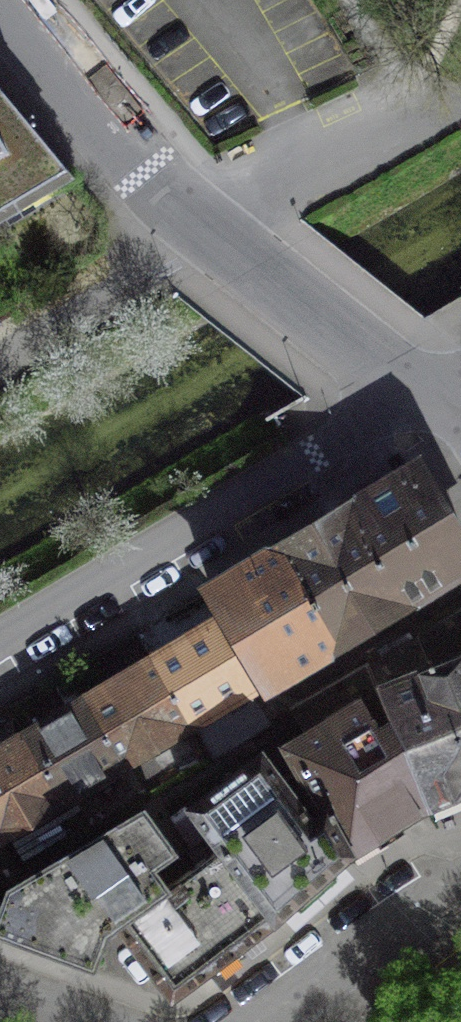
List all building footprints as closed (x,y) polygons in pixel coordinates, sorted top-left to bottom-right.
[(67,169),(0,89),(0,209),(67,169)] [(415,467),(280,549),(336,641),(460,568),(460,542),(415,467)] [(266,682),(336,641),(280,549),(210,589),(266,682)] [(372,664),(428,806),(460,794),(460,611),(372,664)] [(211,622),(151,658),(190,727),(251,691),(211,622)] [(190,727),(151,658),(81,700),(123,767),(190,727)] [(428,806),(372,664),(370,662),(291,708),(305,731),(285,746),(325,811),(351,853),(428,806)] [(123,767),(81,700),(23,734),(63,802),(123,767)] [(23,734),(0,747),(0,839),(63,802),(23,734)] [(275,919),(351,853),(325,811),(312,821),(262,753),(190,807),(219,845),(275,919)] [(142,811),(11,886),(0,919),(0,930),(93,965),(104,934),(111,928),(118,922),(165,888),(149,866),(172,849),(142,811)] [(173,994),(275,919),(219,845),(165,888),(118,922),(173,994)]
